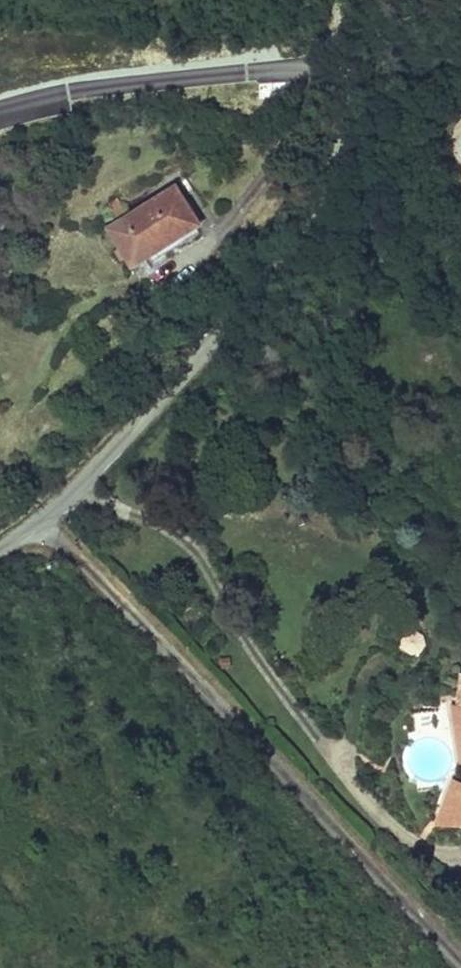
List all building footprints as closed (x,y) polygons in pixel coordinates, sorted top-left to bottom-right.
[(148,179),(77,222),(98,257),(117,245),(120,249),(171,218),(148,179)] [(419,645),(419,635),(412,628),(403,628),(396,635),(395,644),(402,651),(412,651),(419,645)] [(457,775),(455,718),(453,717),(448,714),(455,775),(457,775)] [(460,833),(438,824),(452,791),(447,789),(429,836),(457,839),(460,833)] [(452,791),(438,824),(460,833),(457,839),(460,839),(460,795),(452,791)]
